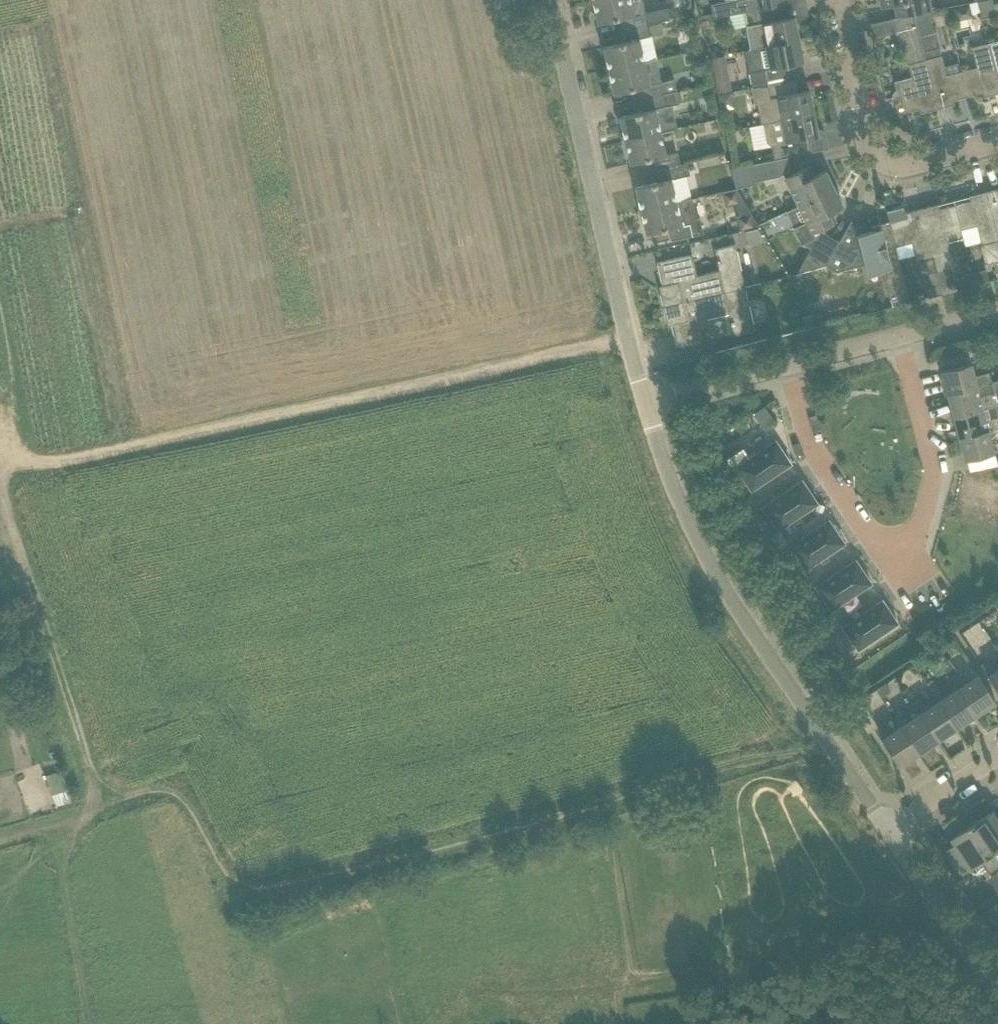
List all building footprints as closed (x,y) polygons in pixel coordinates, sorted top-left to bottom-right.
[(631,3),(630,0),(592,0),(598,23),(620,18),(622,30),(647,24),(641,0),(631,3)] [(710,3),(713,18),(744,12),(785,4),(785,0),(725,0),(710,3)] [(881,8),(894,6),(896,18),(913,15),(930,11),(932,11),(930,0),(879,0),(881,8)] [(993,4),(992,0),(983,0),(977,1),(981,18),(996,15),(993,4)] [(788,18),(785,4),(744,12),(747,26),(746,26),(751,49),(799,39),(794,17),(788,18)] [(935,33),(930,11),(913,15),(915,22),(919,37),(935,33)] [(937,109),(923,52),(919,37),(915,22),(913,15),(896,18),(893,18),(896,34),(898,34),(904,58),(907,57),(909,64),(908,64),(911,77),(893,82),(895,88),(897,88),(903,113),(919,109),(920,113),(937,109)] [(639,39),(650,36),(647,24),(622,30),(625,42),(603,47),(608,70),(644,62),(639,39)] [(803,62),(799,39),(751,49),(748,49),(753,72),(749,73),(752,89),(754,89),(759,88),(759,86),(795,78),(793,65),(803,62)] [(988,43),(997,82),(997,41),(988,43)] [(988,43),(971,47),(976,67),(961,71),(968,96),(982,92),(984,97),(997,93),(997,82),(988,43)] [(968,96),(961,71),(959,64),(944,67),(939,48),(923,52),(937,109),(954,104),(953,99),(968,96)] [(730,88),(724,58),(710,61),(717,90),(730,88)] [(674,78),(661,81),(659,70),(646,72),(644,62),(608,70),(614,93),(636,88),(638,100),(663,94),(677,91),(674,78)] [(798,93),(795,78),(759,86),(759,88),(754,89),(761,124),(762,124),(814,113),(809,90),(798,93)] [(660,132),(655,109),(679,103),(677,91),(663,94),(638,100),(641,112),(619,117),(624,140),(660,132)] [(818,136),(814,113),(762,124),(766,142),(771,145),(774,160),(787,157),(790,157),(810,153),(807,139),(818,136)] [(665,155),(660,132),(624,140),(630,164),(652,159),(655,171),(679,165),(676,153),(665,155)] [(790,170),(787,157),(774,160),(749,165),(753,182),(778,176),(790,170)] [(687,163),(679,165),(655,171),(657,182),(635,187),(640,210),(676,202),(676,201),(671,179),(690,175),(687,163)] [(805,168),(787,177),(784,178),(798,206),(834,189),(825,170),(810,177),(805,168)] [(759,226),(736,189),(722,192),(725,206),(736,204),(739,216),(737,216),(740,231),(759,226)] [(843,207),(834,189),(798,206),(806,224),(795,229),(802,244),(811,249),(802,264),(811,269),(826,265),(838,242),(839,241),(826,234),(823,228),(832,224),(828,214),(843,207)] [(986,192),(997,239),(997,189),(986,192)] [(986,192),(969,196),(970,201),(954,205),(961,230),(976,226),(981,244),(986,264),(993,262),(996,273),(997,273),(997,239),(986,192)] [(695,219),(695,218),(690,198),(676,201),(676,202),(640,210),(646,234),(668,229),(671,241),(703,233),(700,221),(699,222),(695,219)] [(954,267),(948,241),(963,237),(961,230),(954,205),(939,209),(938,204),(921,209),(933,257),(936,272),(937,272),(942,294),(957,290),(951,268),(954,267)] [(933,257),(921,209),(905,213),(903,207),(886,211),(889,222),(895,247),(911,243),(916,261),(918,261),(929,297),(942,294),(937,272),(936,272),(933,257)] [(908,297),(895,247),(889,222),(871,226),(872,231),(857,235),(859,247),(851,249),(838,242),(826,265),(838,272),(839,271),(864,265),(867,276),(883,272),(890,301),(908,297)] [(758,227),(746,230),(749,243),(761,241),(758,227)] [(692,254),(676,258),(657,262),(664,292),(660,293),(663,306),(745,287),(735,244),(714,249),(719,271),(697,276),(692,254)] [(754,330),(750,311),(745,287),(663,306),(666,319),(669,318),(676,348),(712,340),(707,318),(729,313),(734,335),(754,330)] [(805,328),(815,325),(811,314),(801,318),(805,328)] [(941,371),(947,393),(991,382),(989,372),(974,376),(971,363),(941,371)] [(994,392),(997,391),(997,380),(991,382),(947,393),(953,416),(995,405),(997,404),(994,392)] [(953,416),(958,438),(997,428),(997,416),(995,405),(953,416)] [(773,420),(764,407),(754,413),(760,422),(763,427),(773,420)] [(958,438),(964,461),(994,453),(991,440),(997,439),(997,428),(958,438)] [(791,464),(775,440),(749,458),(743,448),(728,458),(726,459),(734,471),(737,469),(751,490),(774,475),(791,464)] [(724,463),(717,450),(708,455),(715,468),(724,463)] [(801,514),(818,503),(802,480),(762,507),(778,530),(801,514)] [(754,513),(746,502),(737,507),(742,514),(745,519),(754,513)] [(805,570),(844,543),(829,520),(789,547),(798,559),(805,570)] [(780,553),(772,541),(764,547),(769,554),(772,559),(780,553)] [(856,593),(871,583),(855,560),(816,586),(831,610),(856,593)] [(807,593),(799,581),(791,587),(796,595),(799,599),(807,593)] [(888,630),(898,623),(882,600),(842,626),(858,650),(888,630)] [(834,633),(826,621),(817,627),(821,633),(825,639),(834,633)] [(995,671),(988,660),(981,665),(997,692),(997,669),(995,671)] [(976,714),(995,702),(977,675),(965,684),(958,673),(950,678),(957,689),(958,688),(976,714)] [(958,688),(957,689),(946,696),(939,686),(931,691),(938,701),(939,701),(956,727),(976,714),(958,688)] [(939,701),(938,701),(927,709),(920,699),(912,704),(919,714),(920,714),(937,740),(956,727),(939,701)] [(901,711),(893,716),(900,727),(918,753),(937,740),(920,714),(919,714),(908,722),(901,711)] [(918,753),(900,727),(889,735),(882,724),(874,729),(899,766),(918,753)] [(73,802),(62,771),(53,775),(55,780),(47,782),(51,795),(53,795),(57,807),(73,802)] [(993,811),(973,824),(993,854),(994,854),(997,861),(997,817),(993,811)] [(973,824),(952,838),(956,844),(946,851),(962,875),(984,861),(991,872),(997,867),(997,861),(994,854),(993,854),(973,824)]
